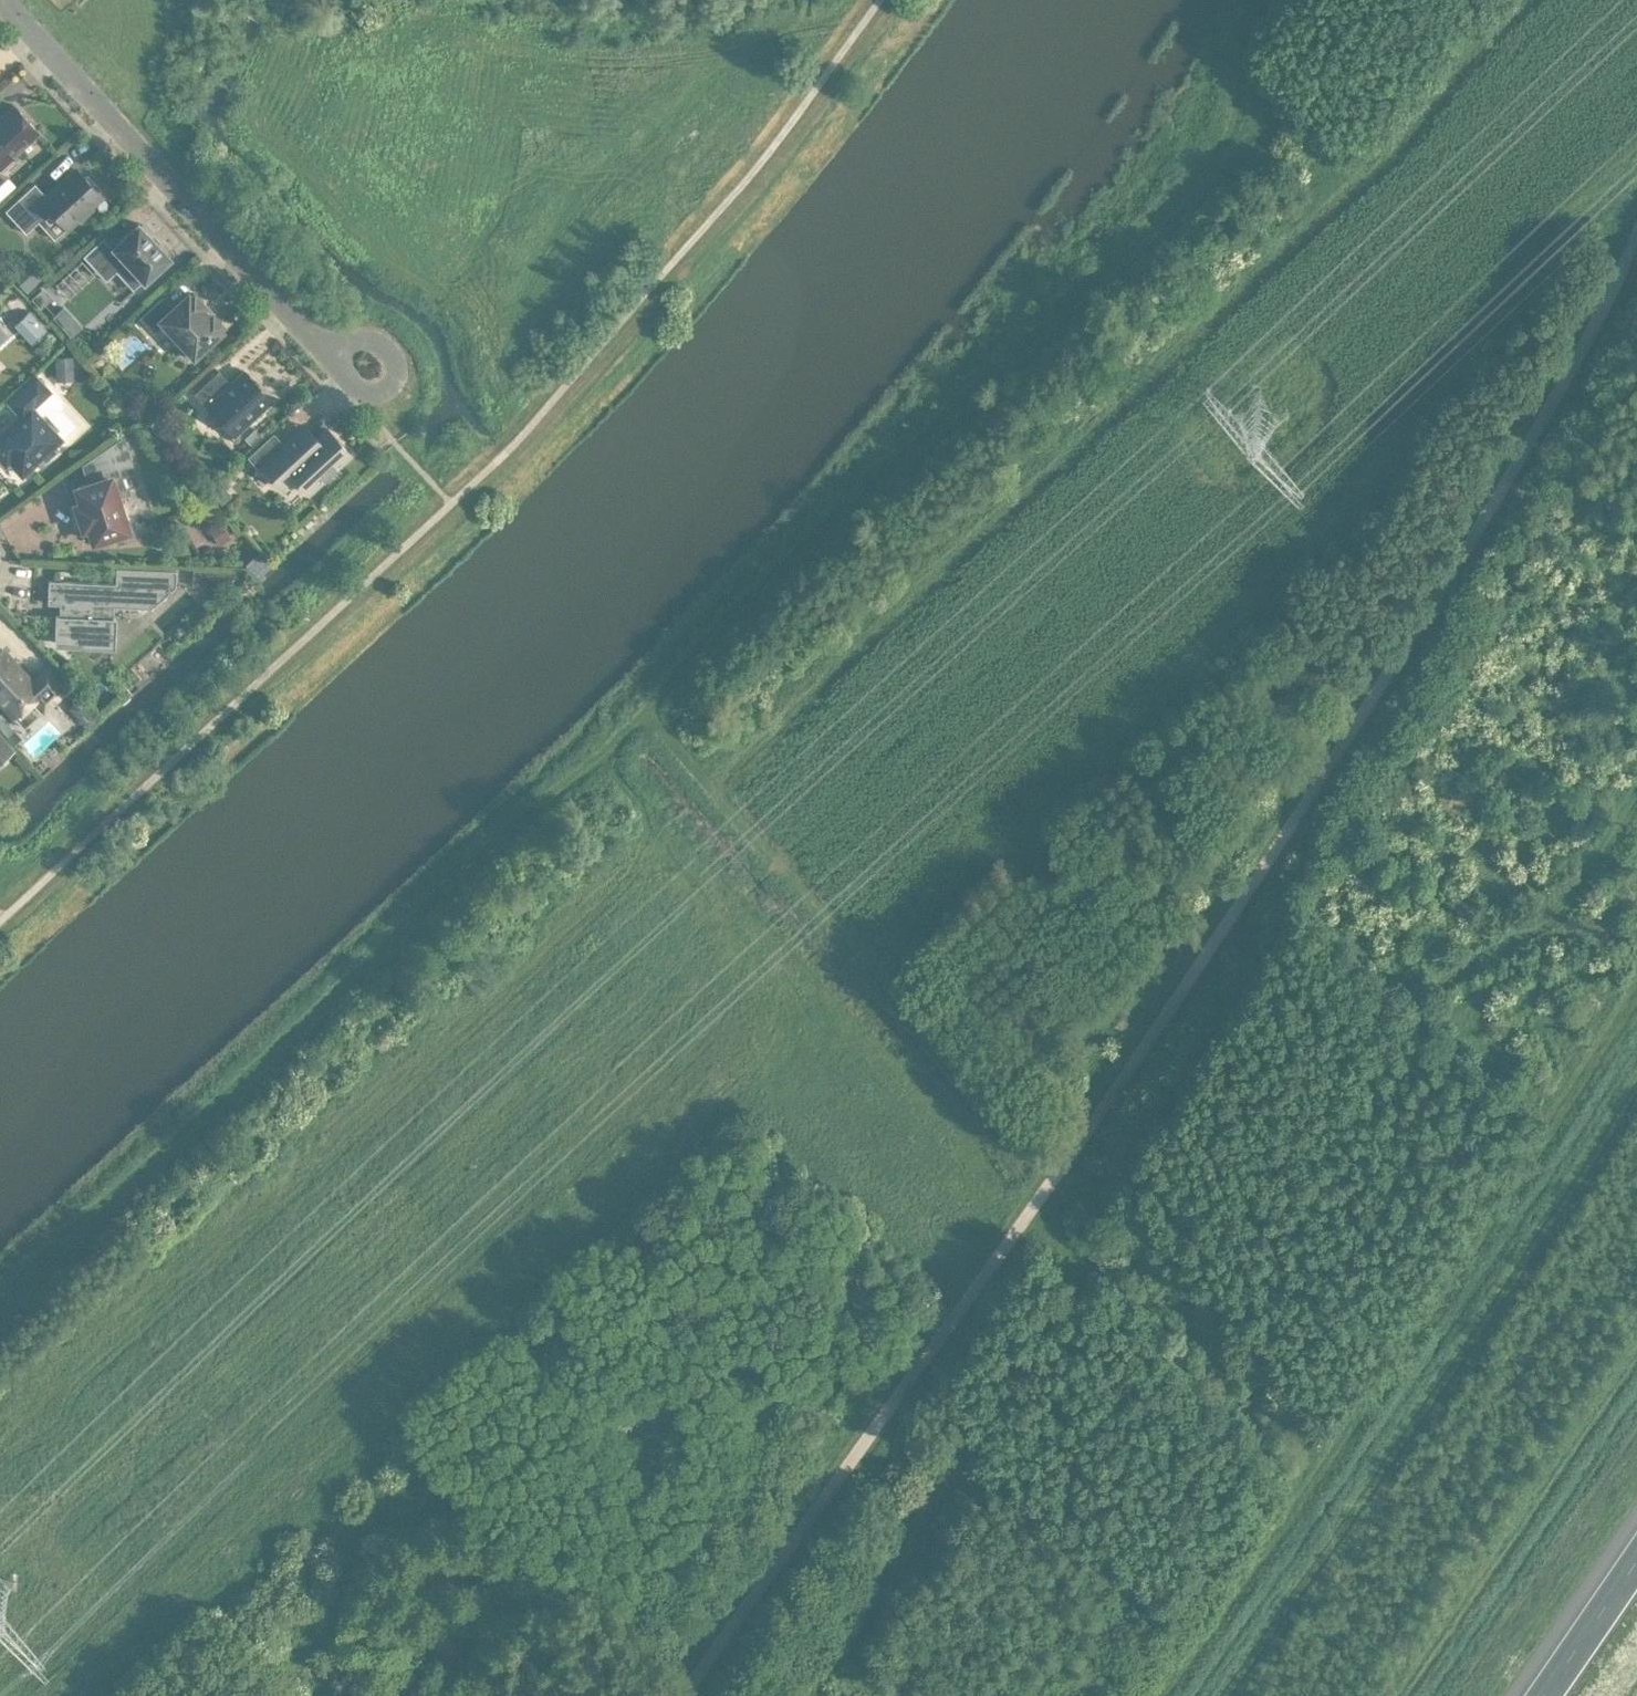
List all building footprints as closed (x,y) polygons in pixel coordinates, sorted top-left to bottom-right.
[(39,132),(14,106),(1,117),(3,119),(0,122),(0,169),(2,171),(15,159),(12,157),(39,132)] [(76,170),(47,197),(35,184),(5,211),(26,233),(47,214),(53,214),(66,228),(78,217),(83,219),(91,211),(90,206),(101,197),(94,189),(95,184),(87,176),(83,177),(76,170)] [(139,225),(140,225),(138,223),(136,225),(137,225),(112,248),(103,238),(83,256),(93,267),(103,258),(133,290),(142,281),(143,283),(145,281),(168,259),(169,260),(171,258),(169,257),(139,225)] [(42,289),(31,299),(41,309),(51,299),(42,289)] [(223,326),(221,324),(212,314),(208,318),(200,309),(204,306),(193,294),(189,298),(188,296),(172,310),(162,299),(141,318),(153,332),(163,323),(180,341),(175,345),(187,358),(192,354),(193,355),(220,331),(219,329),(223,326)] [(64,307),(53,318),(71,337),(82,326),(64,307)] [(73,358),(56,358),(56,381),(73,381),(73,358)] [(207,406),(229,430),(241,419),(245,418),(249,423),(272,402),(244,371),(232,382),(227,381),(219,372),(194,394),(206,407),(207,406)] [(9,403),(21,416),(0,436),(0,459),(6,465),(10,462),(22,475),(36,462),(40,466),(58,450),(54,446),(60,440),(54,433),(58,429),(45,415),(41,419),(32,408),(50,392),(36,377),(9,403)] [(293,477),(308,494),(351,455),(341,444),(337,440),(327,429),(316,439),(315,438),(314,439),(315,440),(312,443),(300,430),(283,446),(273,435),(249,457),(260,469),(262,467),(281,488),(293,477)] [(255,430),(245,439),(253,447),(262,438),(255,430)] [(127,494),(118,468),(132,464),(123,438),(105,451),(111,469),(99,472),(102,481),(76,489),(94,542),(113,536),(115,544),(134,538),(128,520),(124,521),(116,497),(127,494)] [(224,486),(214,495),(222,504),(232,495),(224,486)] [(221,523),(210,530),(219,545),(230,538),(221,523)] [(49,581),(48,604),(59,605),(59,616),(56,616),(55,634),(58,634),(58,643),(67,643),(66,647),(85,648),(85,644),(111,645),(112,637),(115,637),(116,618),(112,618),(113,607),(151,608),(175,586),(49,581)] [(32,683),(2,649),(0,651),(0,705),(1,704),(13,717),(33,699),(43,710),(65,691),(46,670),(32,683)] [(79,699),(69,708),(78,718),(88,709),(79,699)] [(11,751),(0,738),(0,761),(11,751)]
